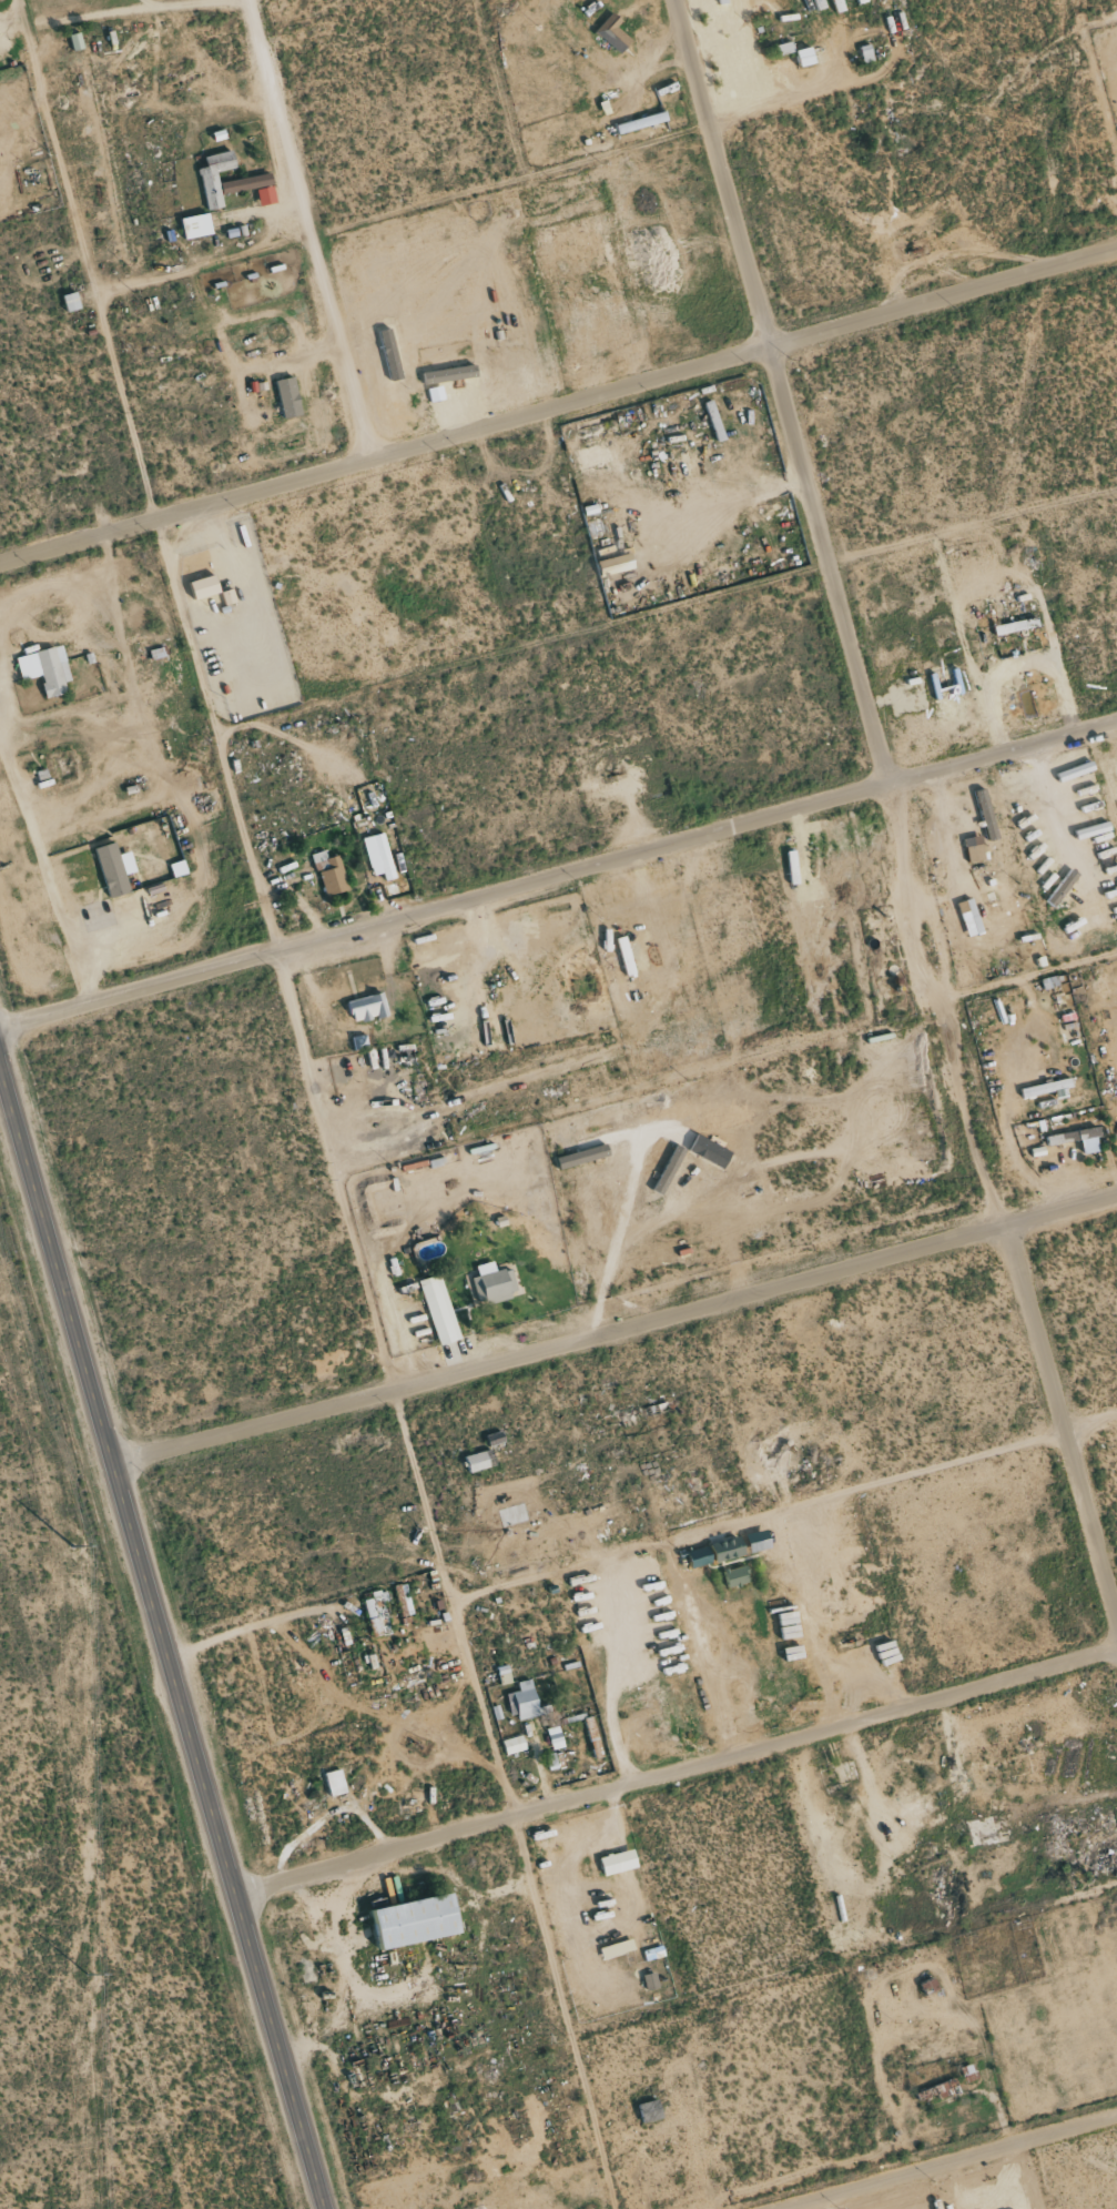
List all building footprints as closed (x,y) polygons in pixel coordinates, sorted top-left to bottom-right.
[(620,54),(631,39),(616,27),(622,20),(611,12),(594,33),(620,54)] [(72,51),(83,49),(80,33),(69,35),(72,51)] [(776,45),(779,56),(794,52),(791,41),(776,45)] [(873,62),(871,45),(860,47),(862,63),(873,62)] [(799,67),(814,63),(809,46),(794,51),(799,67)] [(616,126),(618,134),(665,120),(663,111),(616,126)] [(204,156),(206,167),(198,169),(207,210),(224,207),(216,172),(235,168),(231,151),(204,156)] [(219,183),(221,195),(256,188),(259,205),(275,202),(270,173),(219,183)] [(184,240),(212,234),(207,213),(180,218),(184,240)] [(62,296),(66,312),(80,309),(76,292),(62,296)] [(423,382),(476,379),(475,367),(423,371),(423,382)] [(301,415),(294,377),(275,381),(283,419),(301,415)] [(430,402),(444,398),(441,386),(427,389),(430,402)] [(706,409),(709,418),(712,427),(718,425),(712,407),(706,409)] [(579,451),(584,469),(610,463),(605,444),(579,451)] [(600,577),(634,568),(630,553),(596,562),(600,577)] [(194,600),(219,593),(214,575),(189,582),(194,600)] [(45,699),(66,694),(64,683),(70,681),(62,646),(15,657),(21,682),(40,677),(45,699)] [(371,867),(373,875),(383,873),(385,881),(395,878),(383,833),(372,836),(380,865),(371,867)] [(968,862),(984,860),(981,836),(964,838),(968,862)] [(129,892),(114,843),(94,849),(109,899),(129,892)] [(312,855),(325,897),(349,890),(338,855),(327,859),(325,851),(312,855)] [(1062,896),(1076,873),(1069,869),(1055,892),(1062,896)] [(347,1001),(353,1023),(388,1014),(382,992),(347,1001)] [(1100,1150),(1094,1126),(1046,1138),(1048,1146),(1079,1138),(1083,1154),(1100,1150)] [(556,1158),(559,1170),(608,1155),(604,1143),(556,1158)] [(511,1298),(509,1290),(517,1288),(511,1268),(496,1272),(493,1261),(475,1266),(478,1276),(472,1278),(479,1306),(511,1298)] [(420,1285),(439,1345),(460,1339),(441,1278),(420,1285)] [(464,1455),(468,1472),(494,1466),(490,1449),(464,1455)] [(748,1552),(769,1549),(767,1531),(746,1533),(748,1552)] [(744,1554),(739,1535),(709,1544),(715,1562),(744,1554)] [(691,1568),(711,1562),(707,1546),(686,1553),(691,1568)] [(744,1566),(724,1571),(727,1587),(748,1582),(744,1566)] [(538,1715),(533,1679),(518,1681),(519,1691),(507,1693),(511,1719),(538,1715)] [(547,1729),(552,1749),(564,1747),(559,1726),(547,1729)] [(506,1755),(526,1749),(522,1734),(502,1740),(506,1755)] [(324,1772),(329,1796),(345,1793),(341,1769),(324,1772)] [(603,1874),(634,1868),(630,1850),(599,1856),(603,1874)] [(372,1907),(379,1948),(459,1933),(452,1893),(372,1907)] [(603,1961),(624,1954),(621,1942),(599,1949),(603,1961)] [(655,1973),(643,1975),(646,1990),(658,1988),(655,1973)] [(925,2099),(935,2095),(938,2101),(957,2093),(951,2079),(922,2092),(925,2099)] [(642,2123),(662,2118),(657,2099),(637,2104),(642,2123)]
